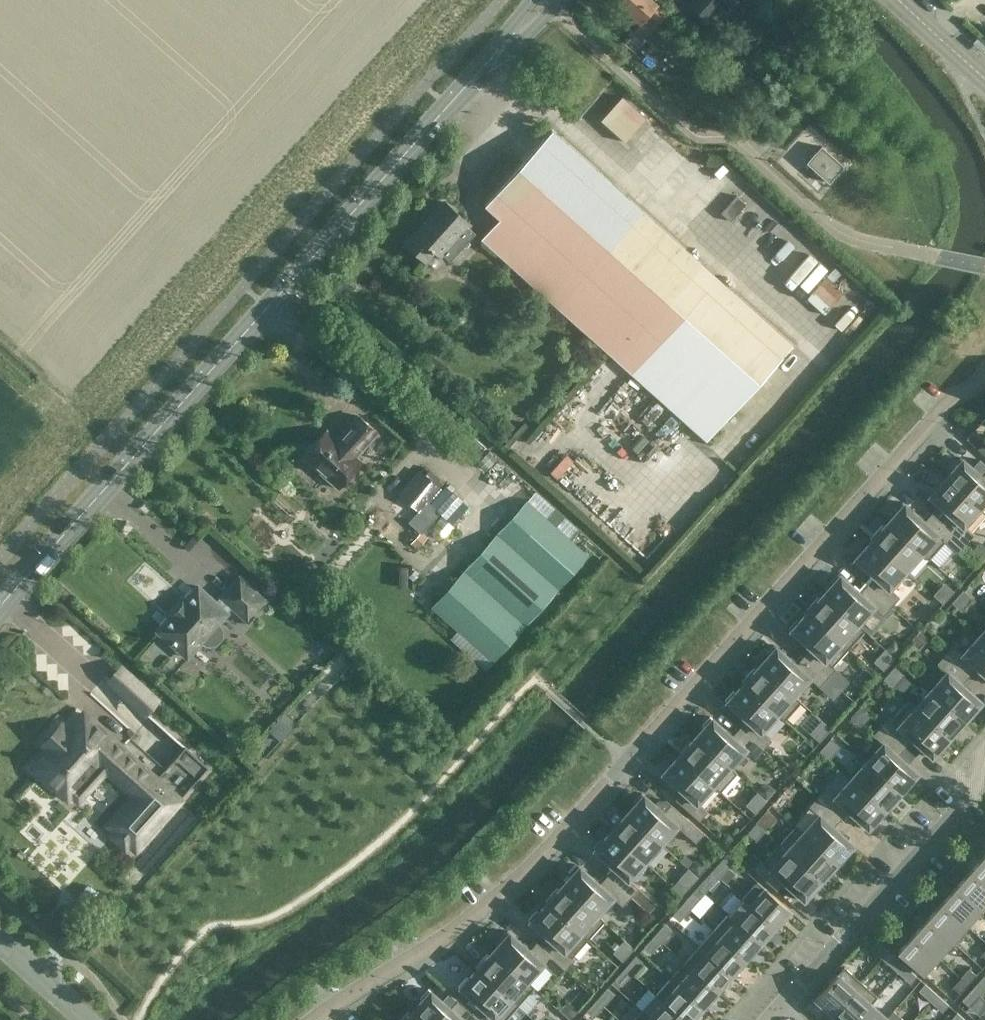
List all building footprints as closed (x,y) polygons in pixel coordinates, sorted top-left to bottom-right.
[(666,12),(653,0),(619,0),(617,2),(639,23),(648,13),(657,22),(666,12)] [(730,0),(691,0),(689,2),(707,18),(720,3),(724,7),(730,0)] [(634,30),(622,42),(638,57),(650,45),(634,30)] [(984,52),(984,46),(976,38),(972,43),(984,53),(984,52)] [(622,95),(601,119),(625,141),(646,117),(630,103),(622,95)] [(706,440),(793,343),(552,129),(485,204),(500,218),(481,238),(706,440)] [(843,165),(821,145),(806,161),(807,162),(797,173),(818,192),(828,181),(829,181),(843,165)] [(444,200),(436,209),(406,244),(423,259),(433,248),(440,254),(442,252),(450,259),(474,232),(466,225),(468,222),(444,200)] [(824,311),(845,290),(828,273),(807,294),(824,311)] [(302,456),(338,487),(362,460),(356,456),(377,432),(358,415),(337,438),(326,429),(302,456)] [(960,456),(952,466),(954,468),(945,477),(979,507),(984,501),(984,472),(981,476),(960,456)] [(421,471),(400,495),(419,512),(440,488),(421,471)] [(979,507),(945,477),(937,486),(935,484),(927,494),(948,513),(941,521),(965,543),(973,534),(964,525),(979,507)] [(463,522),(478,504),(466,494),(451,512),(463,522)] [(589,555),(527,500),(431,607),(492,662),(589,555)] [(895,512),(887,521),(921,552),(928,559),(944,540),(957,552),(965,543),(941,521),(931,512),(924,520),(902,501),(894,510),(895,512)] [(420,533),(421,535),(423,532),(440,513),(428,502),(419,513),(418,512),(408,523),(420,533)] [(921,552),(887,521),(883,525),(881,524),(873,533),(875,535),(871,539),(905,570),(921,552)] [(438,543),(445,535),(435,526),(428,534),(438,543)] [(420,533),(410,544),(417,550),(429,537),(423,532),(421,535),(420,533)] [(905,570),(871,539),(863,549),(861,547),(853,556),(874,575),(867,584),(891,605),(899,596),(889,587),(905,570)] [(408,589),(408,567),(397,567),(397,588),(408,589)] [(859,592),(838,572),(830,582),(831,584),(823,593),(857,623),(858,623),(873,606),(883,614),(891,605),(867,584),(859,592)] [(158,630),(184,653),(198,638),(202,641),(228,612),(226,610),(231,605),(248,619),(265,600),(240,576),(222,596),(222,597),(217,603),(198,585),(158,630)] [(942,583),(933,594),(942,603),(952,592),(942,583)] [(953,600),(963,609),(973,598),(963,589),(953,600)] [(857,623),(823,593),(819,597),(817,595),(809,605),(811,606),(807,611),(848,648),(865,629),(858,623),(857,623)] [(848,648),(807,611),(799,620),(797,618),(789,627),(810,647),(803,655),(827,677),(835,668),(832,665),(848,648)] [(978,635),(963,653),(953,644),(945,653),(969,675),(976,667),(984,674),(984,641),(978,635)] [(767,655),(759,664),(793,695),(794,694),(809,677),(819,686),(827,677),(803,655),(796,664),(774,644),(766,653),(767,655)] [(894,657),(885,648),(875,659),(885,667),(894,657)] [(969,675),(945,653),(937,662),(946,671),(930,689),(964,719),(973,710),(975,712),(983,702),(961,683),(969,675)] [(145,718),(161,700),(121,664),(105,682),(145,718)] [(793,695),(759,664),(755,668),(753,667),(745,676),(747,678),(743,682),(777,713),(776,713),(784,720),(801,700),(794,694),(793,695)] [(902,677),(893,668),(883,678),(893,687),(902,677)] [(777,713),(743,682),(735,691),(733,689),(725,699),(746,718),(739,727),(763,748),(771,739),(761,730),(776,713),(777,713)] [(964,719),(930,689),(915,706),(914,707),(948,737),(952,733),(954,735),(963,725),(961,723),(964,719)] [(914,707),(915,706),(908,700),(892,718),(889,715),(881,725),(905,746),(912,738),(934,757),(942,748),(940,746),(948,737),(914,707)] [(83,712),(34,767),(67,797),(71,793),(76,798),(80,798),(89,788),(89,784),(84,779),(98,763),(134,795),(109,824),(115,830),(113,832),(113,836),(123,846),(127,845),(130,842),(136,848),(209,767),(185,746),(156,778),(83,712)] [(281,742),(298,724),(285,713),(268,731),(281,742)] [(703,726),(695,736),(729,766),(745,748),(755,757),(763,748),(739,727),(731,735),(710,715),(701,725),(703,726)] [(830,728),(821,719),(811,730),(821,739),(830,728)] [(905,746),(881,725),(872,734),(882,743),(866,760),(900,791),(909,781),(911,783),(919,774),(897,755),(905,746)] [(729,766),(695,736),(691,740),(689,738),(681,747),(683,749),(679,754),(713,784),(712,785),(720,791),(737,772),(729,766)] [(828,759),(838,748),(828,739),(819,750),(828,759)] [(713,784),(679,754),(671,763),(669,761),(660,770),(682,790),(676,797),(672,794),(672,795),(699,820),(707,811),(697,802),(712,785),(713,784)] [(900,791),(866,760),(850,778),(884,809),(888,804),(890,806),(898,797),(896,795),(900,791)] [(884,809),(850,778),(834,796),(825,787),(817,796),(841,818),(848,810),(870,829),(878,820),(876,818),(884,809)] [(766,800),(757,791),(747,802),(757,810),(766,800)] [(663,811),(641,792),(633,801),(635,803),(626,812),(660,843),(676,825),(695,841),(703,832),(670,803),(663,811)] [(841,818),(817,796),(808,805),(818,814),(803,831),(802,832),(836,862),(844,853),(847,855),(855,845),(833,826),(841,818)] [(774,820),(765,811),(755,822),(765,830),(774,820)] [(660,843),(626,812),(623,817),(621,815),(612,824),(614,826),(610,830),(644,861),(660,843)] [(802,832),(803,831),(796,825),(779,843),(820,880),(824,876),(826,878),(834,868),(832,867),(836,862),(802,832)] [(644,861),(610,830),(602,839),(600,838),(592,847),(614,866),(606,875),(630,896),(638,887),(629,878),(644,861)] [(820,880),(779,843),(763,861),(761,859),(752,868),(776,889),(784,881),(806,900),(814,891),(812,889),(820,880)] [(984,854),(970,870),(984,883),(984,854)] [(719,876),(729,864),(722,858),(712,870),(719,876)] [(571,875),(562,884),(596,914),(597,914),(612,896),(622,905),(630,896),(606,875),(599,883),(577,863),(569,873),(571,875)] [(688,867),(678,878),(688,887),(698,876),(688,867)] [(708,888),(719,876),(712,870),(701,882),(708,888)] [(970,870),(956,886),(980,908),(984,903),(984,883),(970,870)] [(757,880),(742,897),(774,926),(789,909),(757,880)] [(596,914),(562,884),(559,888),(557,886),(548,896),(551,897),(546,902),(580,932),(580,933),(587,939),(604,920),(597,914),(596,914)] [(84,908),(98,892),(90,886),(86,887),(78,896),(78,899),(78,903),(84,908)] [(980,908),(956,886),(941,902),(966,924),(980,908)] [(690,909),(701,897),(694,890),(683,902),(690,909)] [(774,926),(742,897),(740,899),(732,892),(721,905),(728,912),(728,913),(760,942),(774,926)] [(580,932),(546,902),(538,911),(536,909),(528,918),(550,938),(542,946),(566,968),(574,959),(572,956),(587,939),(580,933),(580,932)] [(679,920),(690,909),(683,902),(672,914),(679,920)] [(966,924),(941,902),(927,918),(952,940),(966,924)] [(124,917),(116,907),(110,912),(118,922),(124,917)] [(760,942),(728,913),(713,929),(745,958),(760,942)] [(952,940),(927,918),(912,934),(937,956),(952,940)] [(661,941),(672,929),(665,922),(654,934),(661,941)] [(745,958),(713,929),(699,945),(731,974),(745,958)] [(501,941),(492,950),(526,980),(527,980),(542,963),(558,977),(566,968),(542,946),(536,941),(529,949),(507,930),(499,939),(501,941)] [(651,953),(661,941),(654,934),(643,946),(651,953)] [(937,956),(912,934),(897,951),(922,973),(937,956)] [(614,950),(624,959),(634,948),(624,939),(614,950)] [(882,957),(888,950),(878,941),(872,948),(882,957)] [(731,974),(699,945),(684,961),(717,990),(731,974)] [(526,980),(492,950),(489,954),(487,952),(478,962),(480,963),(476,968),(517,1005),(534,986),(527,980),(526,980)] [(632,973),(643,961),(636,955),(625,966),(632,973)] [(888,963),(898,972),(904,965),(894,956),(888,963)] [(717,990),(684,961),(670,978),(702,1006),(717,990)] [(914,973),(904,965),(898,972),(908,980),(914,973)] [(622,985),(632,973),(625,966),(615,978),(622,985)] [(844,966),(815,998),(832,1013),(861,981),(844,966)] [(476,968),(468,977),(466,975),(458,985),(480,1004),(472,1012),(481,1019),(504,1019),(517,1005),(476,968)] [(967,983),(976,974),(969,968),(960,977),(967,983)] [(958,993),(967,983),(960,977),(951,987),(958,993)] [(670,978),(655,994),(662,1001),(663,1000),(685,1019),(690,1019),(702,1006),(670,978)] [(973,987),(979,993),(984,987),(984,981),(981,978),(973,987)] [(832,1013),(840,1019),(855,1019),(877,995),(861,981),(832,1013)] [(936,993),(925,983),(918,990),(930,1001),(936,993)] [(604,1005),(614,993),(607,987),(596,999),(604,1005)] [(970,1003),(979,993),(973,987),(964,997),(970,1003)] [(413,1008),(427,1019),(481,1019),(472,1012),(457,999),(450,1007),(428,988),(420,997),(422,999),(413,1008)] [(948,1004),(936,993),(930,1001),(942,1011),(948,1004)] [(855,1019),(884,1019),(886,1017),(871,1003),(877,996),(877,995),(855,1019)] [(593,1017),(604,1005),(596,999),(586,1011),(593,1017)] [(662,1001),(649,1015),(648,1016),(653,1019),(685,1019),(663,1000),(662,1001)] [(413,1008),(410,1012),(408,1010),(399,1019),(427,1019),(413,1008)] [(649,1015),(642,1009),(632,1019),(653,1019),(648,1016),(649,1015)] [(884,1019),(904,1019),(893,1010),(886,1017),(884,1019)] [(957,1012),(950,1019),(951,1019),(966,1019),(957,1012)]
